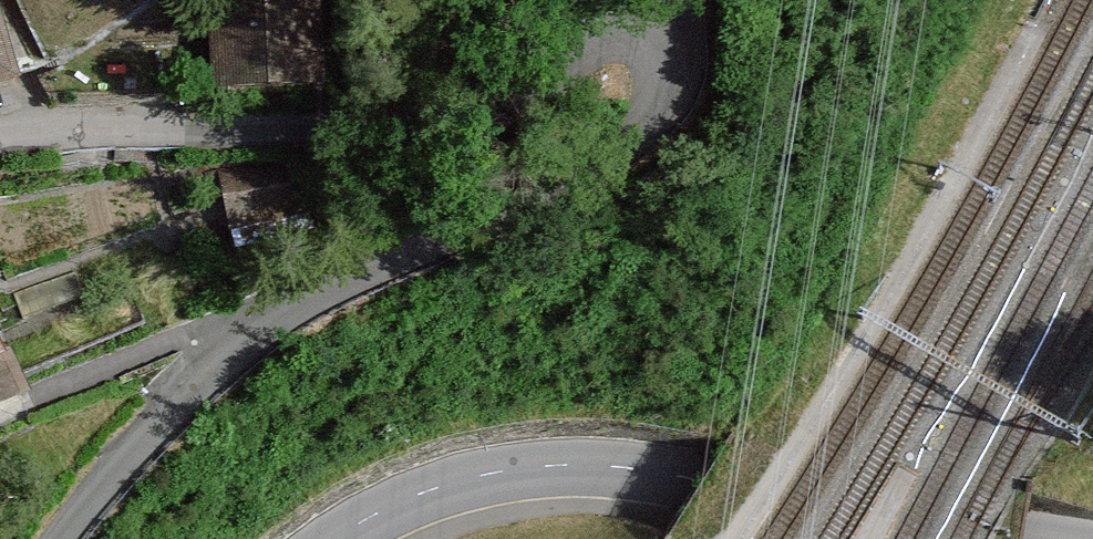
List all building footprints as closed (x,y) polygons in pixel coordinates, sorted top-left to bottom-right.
[(314,78),(310,9),(226,13),(228,82),(314,78)] [(0,29),(0,83),(14,79),(0,29)] [(254,162),(193,174),(203,226),(264,214),(254,162)]
